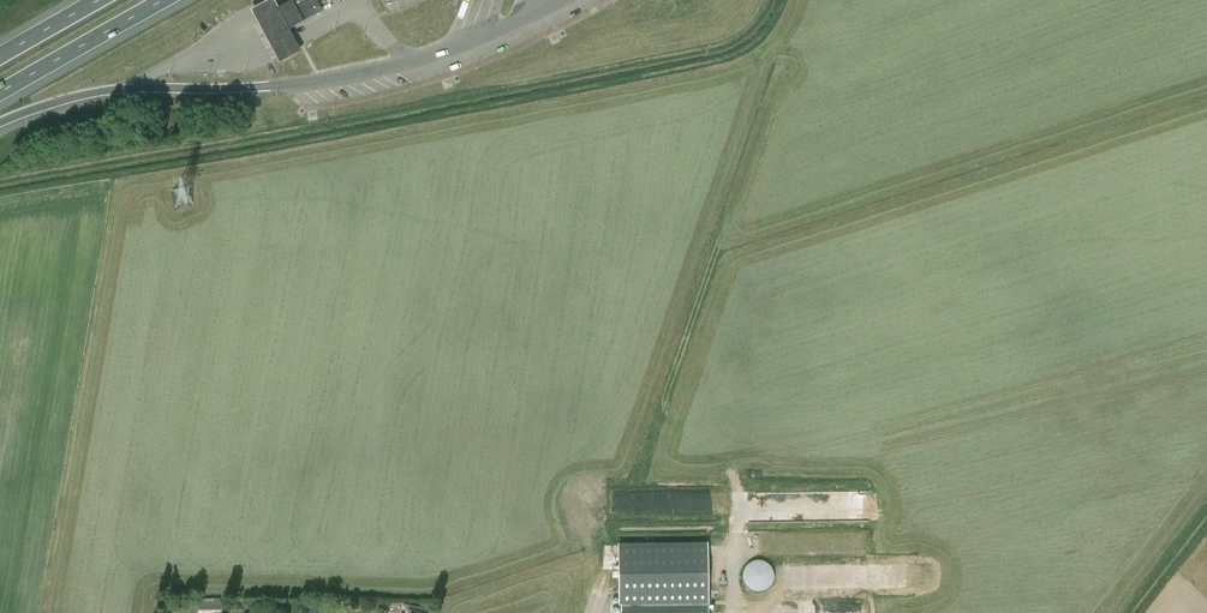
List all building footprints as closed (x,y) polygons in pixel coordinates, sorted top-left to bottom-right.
[(274,0),(252,12),(280,64),(281,65),(303,54),(299,47),(290,29),(301,23),(290,2),(279,8),(274,0)] [(290,2),(301,23),(322,11),(316,0),(294,0),(290,2)] [(752,562),(749,564),(747,566),(745,568),(743,571),(743,573),(743,576),(743,578),(743,581),(745,584),(747,587),(748,588),(750,590),(752,591),(755,592),(758,592),(760,592),(763,591),(766,590),(769,588),(770,587),(772,584),(773,581),(774,578),(774,577),(774,573),(773,572),(772,569),(770,566),(768,564),(766,563),(765,562),(762,561),(759,561),(757,561),(755,561),(752,562)] [(708,594),(619,595),(619,612),(708,612),(708,594)] [(221,602),(220,602),(220,598),(199,599),(199,603),(198,603),(198,612),(222,612),(221,602)]
